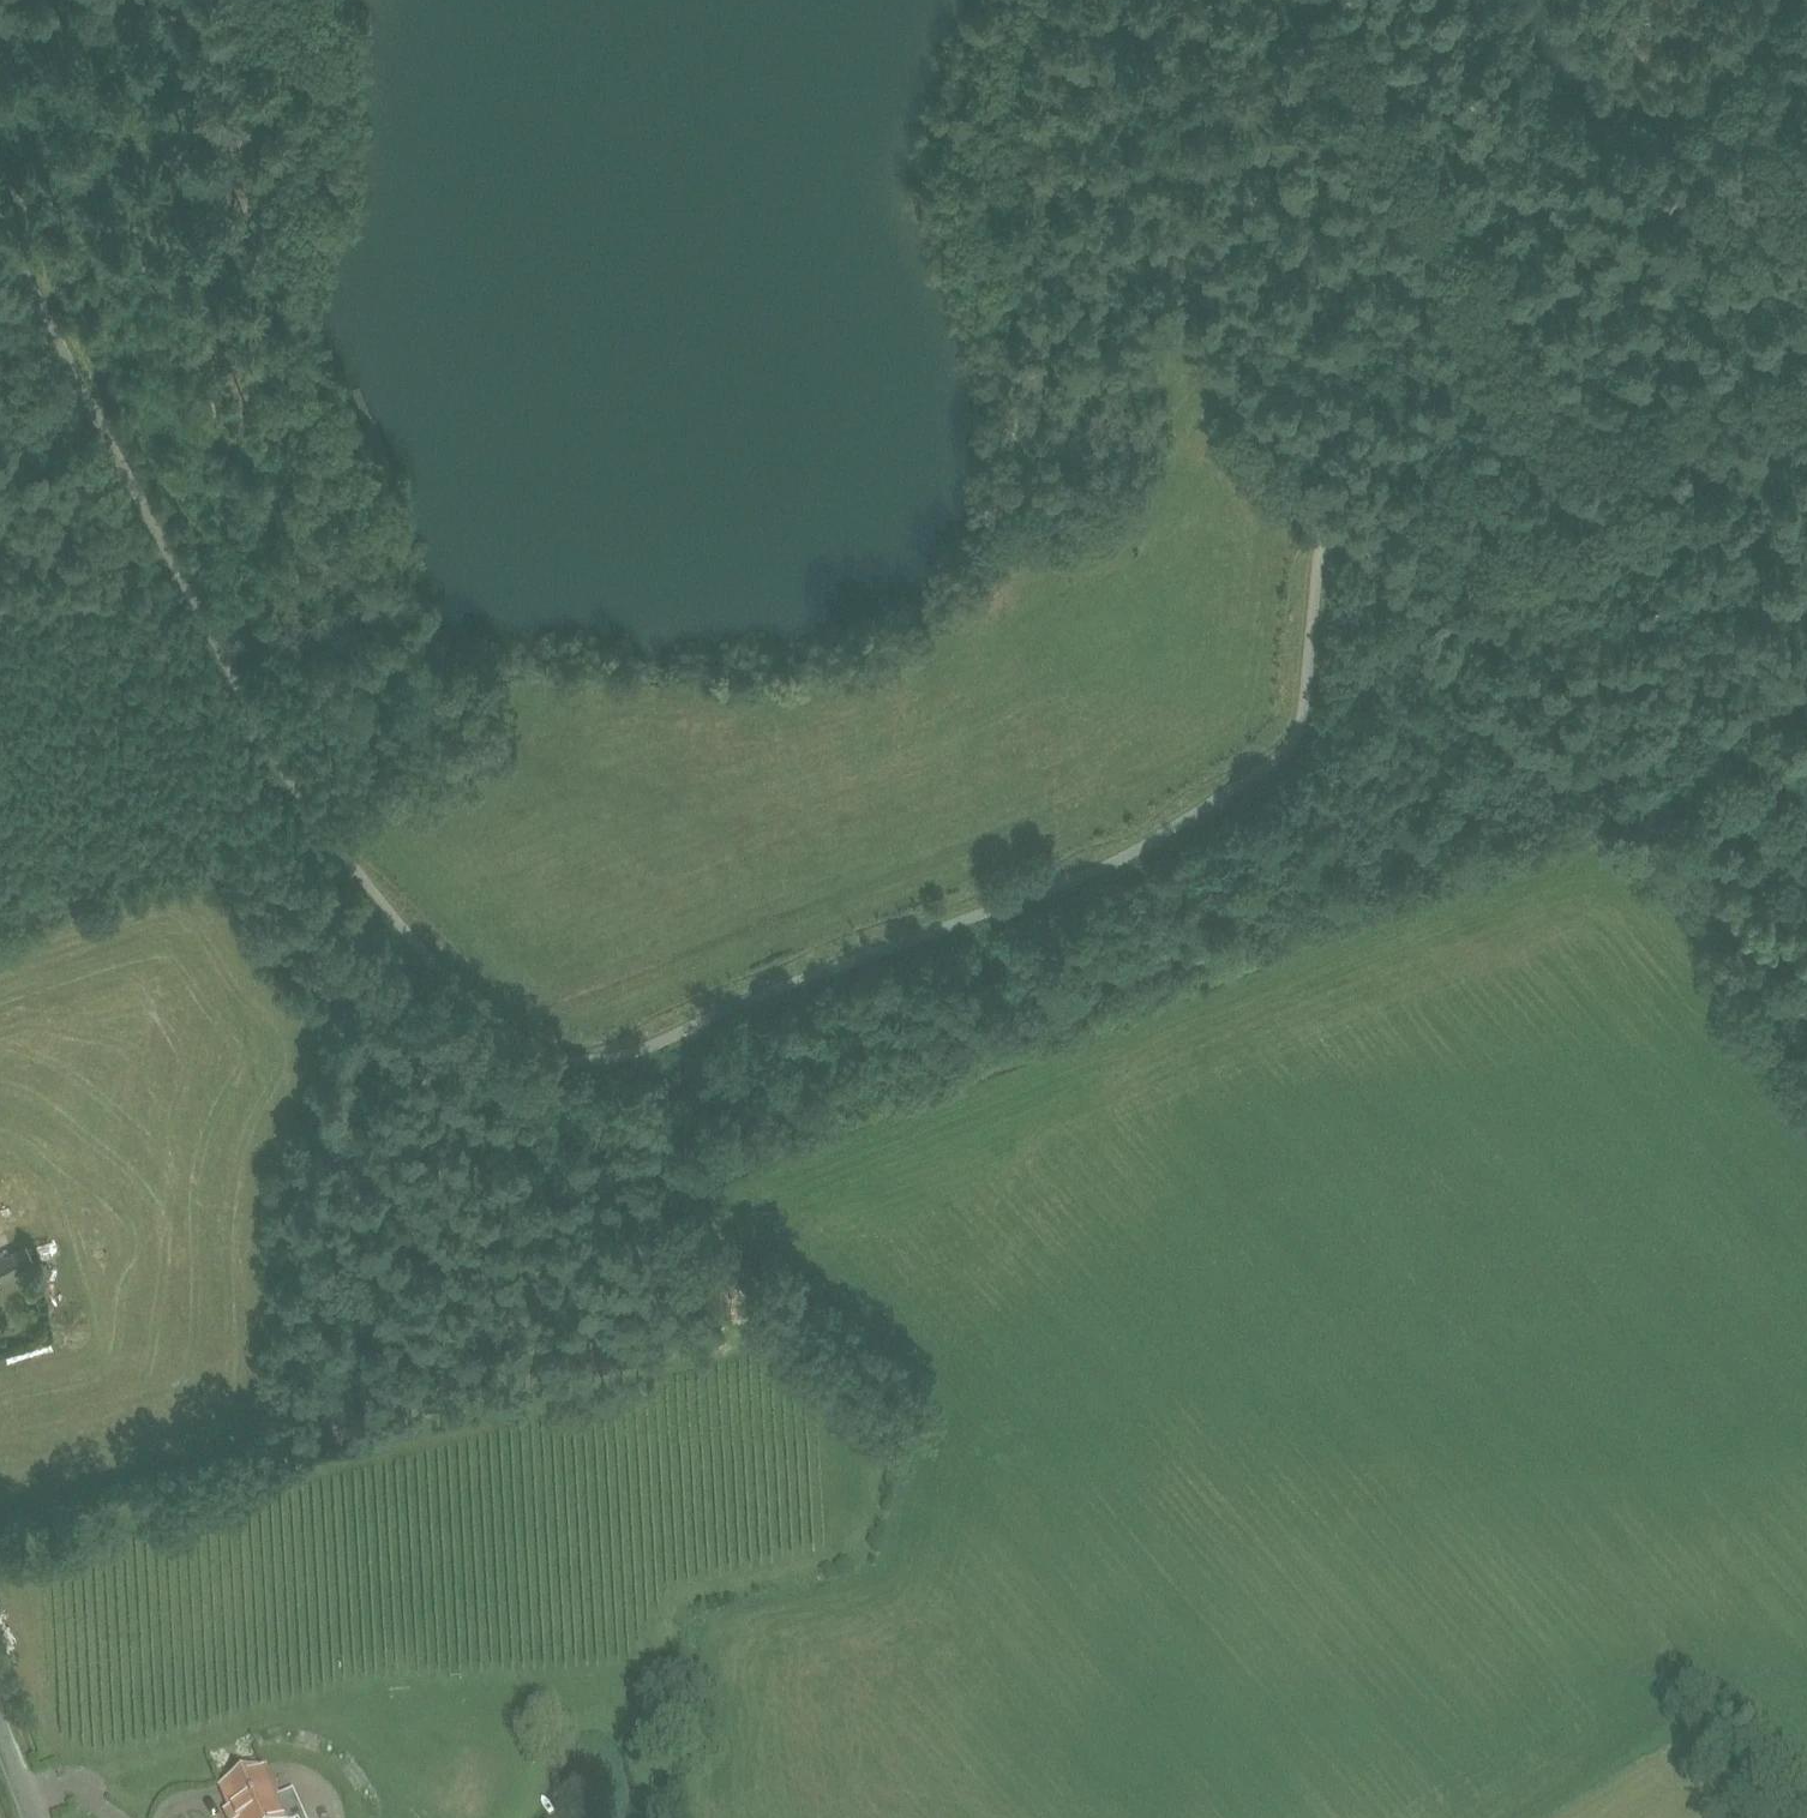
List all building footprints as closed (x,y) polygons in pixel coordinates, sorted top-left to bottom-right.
[(0,1256),(0,1280),(26,1268),(16,1248),(0,1256)] [(222,1790),(234,1817),(287,1817),(266,1771),(222,1790)]
